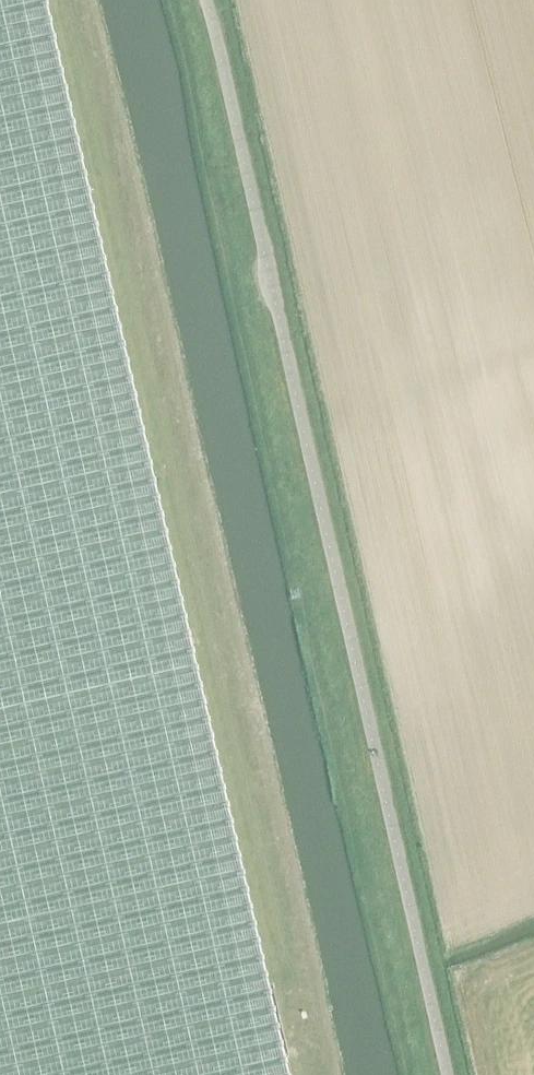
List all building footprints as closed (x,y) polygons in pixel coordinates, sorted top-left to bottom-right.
[(273,1012),(47,0),(0,0),(0,1074),(288,1074),(273,1012)]
